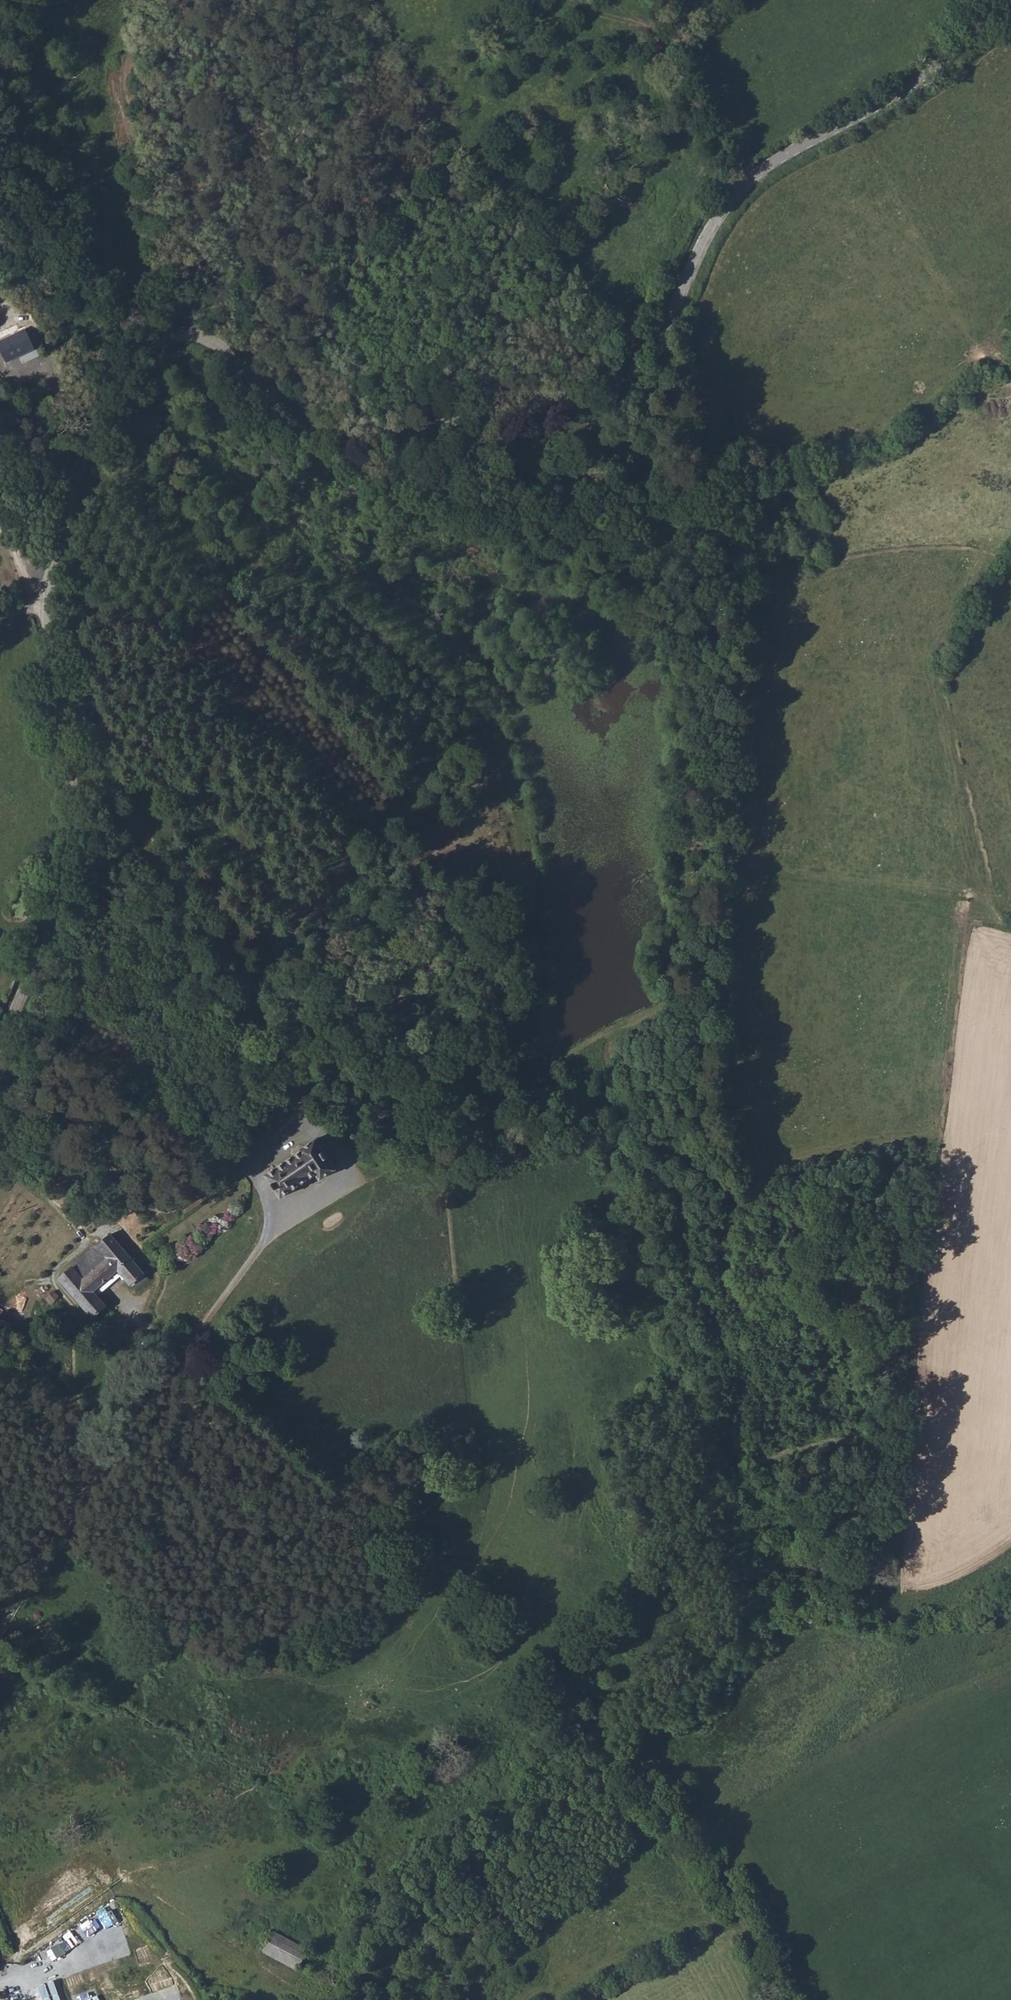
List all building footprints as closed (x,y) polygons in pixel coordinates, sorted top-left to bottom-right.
[(0,339),(0,349),(5,361),(34,349),(25,328),(0,339)] [(258,1174),(275,1197),(310,1173),(314,1178),(329,1167),(308,1136),(292,1146),(294,1149),(258,1174)] [(67,1209),(69,1211),(81,1201),(78,1199),(67,1209)] [(105,1233),(91,1244),(102,1257),(78,1277),(68,1265),(53,1277),(87,1315),(92,1311),(95,1314),(100,1310),(98,1305),(101,1302),(96,1297),(88,1287),(112,1267),(120,1276),(124,1281),(137,1269),(105,1233)] [(91,1244),(68,1265),(78,1277),(102,1257),(91,1244)] [(96,1297),(120,1276),(112,1267),(88,1287),(96,1297)] [(144,1277),(137,1269),(124,1281),(130,1288),(144,1277)] [(43,1298),(47,1302),(54,1295),(51,1291),(43,1298)] [(266,1946),(301,1965),(308,1951),(274,1932),(266,1946)]
